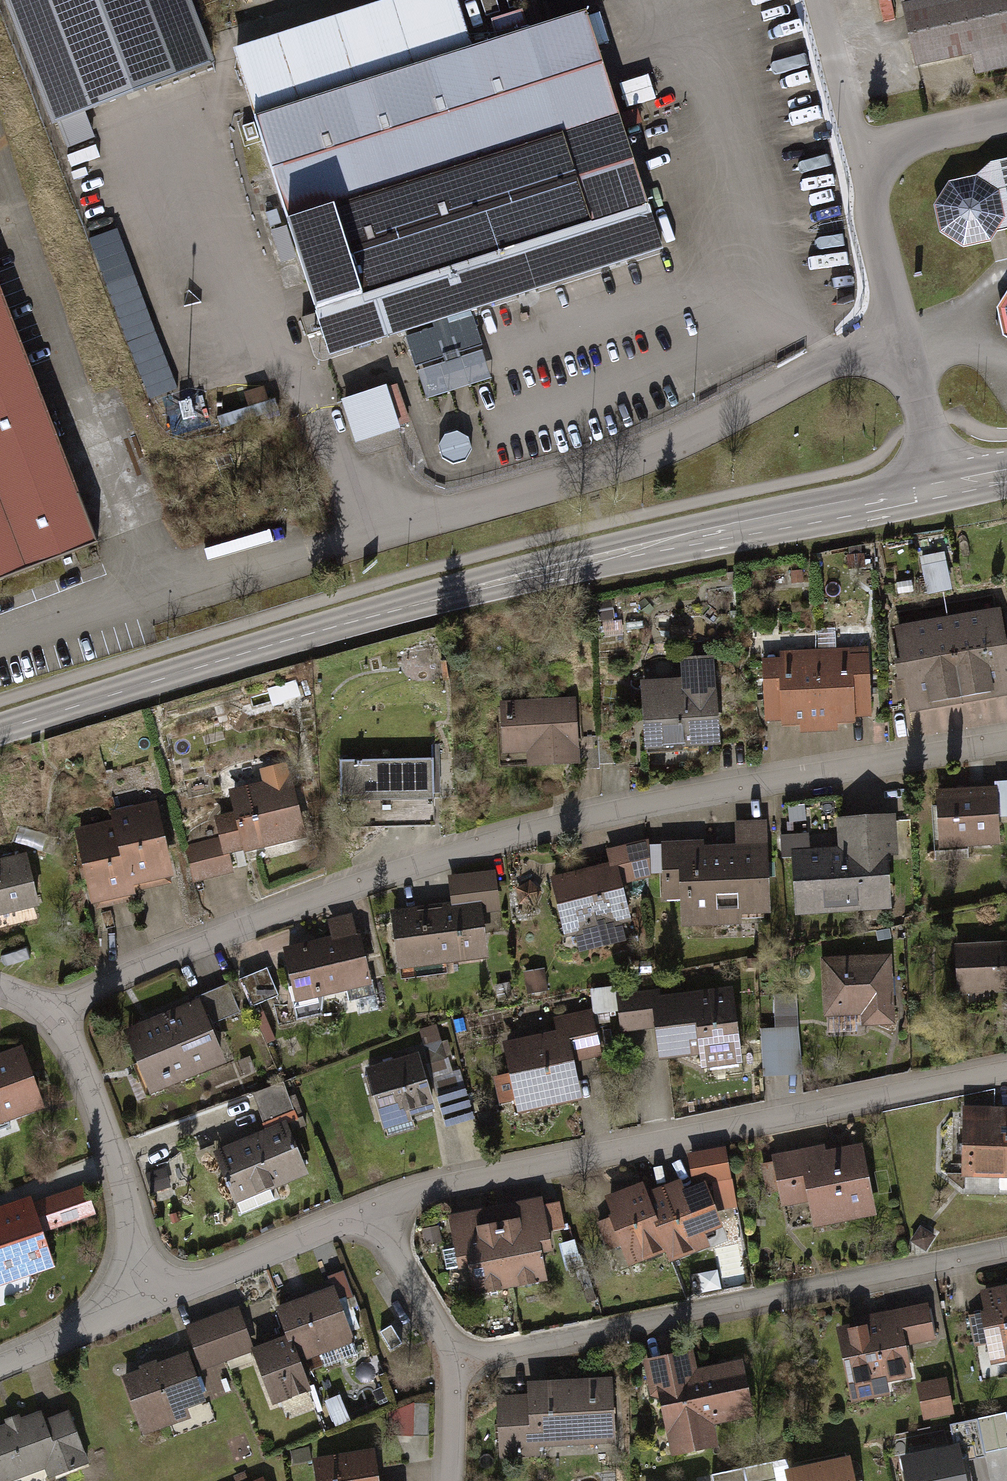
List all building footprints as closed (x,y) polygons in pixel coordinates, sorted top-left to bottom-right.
[(192,0),(6,0),(57,130),(218,68),(192,0)] [(330,359),(667,256),(593,16),(474,53),(457,0),(418,0),(236,56),(330,359)] [(884,22),(897,19),(893,0),(880,0),(884,22)] [(898,5),(910,67),(967,55),(971,74),(1006,66),(1006,10),(1005,0),(920,0),(898,5)] [(992,228),(1006,225),(1006,154),(982,159),(973,173),(945,180),(927,201),(932,232),(954,246),(984,241),(992,228)] [(1005,286),(994,307),(1000,336),(1006,340),(1006,285),(1005,286)] [(98,549),(0,303),(0,587),(98,549)] [(355,435),(405,419),(392,382),(342,398),(355,435)] [(246,395),(250,408),(219,420),(225,437),(280,416),(269,386),(246,395)] [(444,437),(438,447),(442,460),(452,465),(465,463),(471,452),(468,439),(456,433),(444,437)] [(385,450),(392,469),(401,466),(394,447),(385,450)] [(922,596),(948,590),(942,560),(916,566),(922,596)] [(958,707),(1006,698),(1006,677),(995,611),(942,620),(958,707)] [(889,630),(905,717),(958,707),(942,620),(889,630)] [(862,648),(809,651),(815,737),(834,735),(834,726),(850,725),(850,720),(867,719),(862,648)] [(796,738),(815,737),(809,651),(754,655),(759,725),(776,724),(776,729),(796,728),(796,738)] [(675,680),(635,684),(641,752),(713,746),(705,655),(673,657),(675,680)] [(570,698),(493,702),(496,757),(520,755),(521,769),(573,766),(570,698)] [(1006,722),(1006,706),(954,712),(956,728),(1006,722)] [(592,737),(574,738),(576,772),(593,771),(592,737)] [(427,761),(335,764),(337,829),(429,827),(427,761)] [(229,814),(210,818),(215,838),(219,857),(224,855),(239,852),(239,855),(302,840),(287,777),(223,792),(229,814)] [(1006,819),(1006,783),(989,784),(989,789),(993,789),(995,820),(1006,819)] [(989,789),(930,793),(933,852),(997,848),(995,820),(993,789),(989,789)] [(109,811),(111,818),(130,888),(171,878),(150,801),(109,811)] [(132,897),(130,888),(111,818),(66,830),(88,909),(132,897)] [(890,818),(830,820),(831,843),(803,844),(803,836),(774,837),(775,862),(787,861),(790,918),(887,913),(884,858),(892,858),(890,818)] [(698,843),(652,845),(654,877),(656,903),(673,902),(674,931),(737,928),(736,917),(764,916),(759,820),(728,822),(729,845),(698,847),(698,843)] [(215,838),(178,847),(187,885),(229,875),(224,855),(219,857),(215,838)] [(641,841),(599,851),(603,865),(611,863),(616,885),(644,878),(641,841)] [(0,859),(0,915),(35,907),(23,854),(0,859)] [(614,925),(626,922),(616,885),(611,863),(603,865),(542,880),(556,937),(567,934),(572,954),(618,943),(614,925)] [(494,918),(488,873),(441,878),(445,907),(475,904),(477,920),(494,918)] [(445,905),(385,912),(392,971),(481,961),(477,920),(475,904),(445,907),(445,905)] [(323,939),(276,950),(280,966),(277,966),(286,1008),(366,990),(354,932),(348,934),(344,917),(320,922),(323,939)] [(948,947),(950,996),(1006,993),(1006,943),(948,947)] [(886,958),(815,961),(818,1020),(855,1018),(856,1028),(890,1026),(886,958)] [(273,997),(260,968),(233,981),(245,1009),(273,997)] [(222,988),(193,999),(206,1030),(234,1018),(222,988)] [(652,992),(610,997),(615,1034),(651,1029),(655,1063),(693,1058),(695,1075),(737,1069),(726,988),(653,997),(652,992)] [(220,1065),(206,1030),(193,999),(116,1031),(143,1097),(220,1065)] [(505,1074),(487,1078),(491,1098),(510,1094),(514,1112),(577,1099),(569,1063),(598,1057),(587,1007),(548,1015),(551,1029),(497,1041),(505,1074)] [(246,1018),(257,1044),(269,1040),(257,1013),(246,1018)] [(801,1073),(798,1026),(757,1028),(761,1076),(801,1073)] [(423,1045),(427,1060),(450,1054),(446,1039),(423,1045)] [(41,1110),(17,1046),(0,1053),(0,1126),(41,1110)] [(416,1051),(361,1067),(381,1135),(414,1125),(411,1116),(433,1110),(416,1051)] [(276,1084),(243,1097),(266,1132),(289,1123),(290,1121),(276,1084)] [(961,1112),(959,1181),(1006,1182),(1006,1113),(961,1112)] [(266,1132),(214,1152),(235,1204),(309,1175),(289,1123),(266,1132)] [(767,1165),(755,1167),(761,1198),(773,1196),(776,1210),(802,1205),(807,1229),(870,1217),(856,1146),(820,1153),(818,1146),(766,1157),(767,1165)] [(720,1149),(681,1156),(687,1187),(701,1183),(702,1186),(726,1181),(720,1149)] [(640,1194),(651,1224),(646,1225),(657,1256),(660,1266),(705,1251),(700,1237),(717,1231),(702,1186),(701,1183),(687,1187),(677,1191),(674,1183),(640,1194)] [(637,1184),(597,1198),(622,1268),(657,1256),(646,1225),(651,1224),(640,1194),(637,1184)] [(81,1186),(28,1204),(38,1235),(91,1218),(81,1186)] [(544,1198),(444,1216),(454,1269),(464,1267),(470,1300),(545,1286),(540,1258),(554,1255),(544,1198)] [(50,1270),(38,1235),(28,1204),(26,1199),(0,1208),(0,1287),(50,1270)] [(337,1278),(346,1317),(359,1314),(350,1275),(337,1278)] [(1006,1364),(1006,1286),(974,1294),(979,1313),(973,1314),(981,1347),(986,1369),(1006,1364)] [(271,1309),(282,1339),(284,1345),(289,1343),(296,1365),(350,1345),(330,1289),(271,1309)] [(847,1325),(828,1329),(845,1406),(885,1398),(882,1387),(909,1381),(902,1350),(932,1344),(923,1303),(846,1320),(847,1325)] [(195,1374),(248,1355),(247,1351),(232,1309),(179,1327),(195,1374)] [(960,1317),(968,1350),(981,1347),(973,1314),(960,1317)] [(282,1339),(247,1351),(248,1355),(267,1408),(307,1394),(296,1365),(289,1343),(284,1345),(282,1339)] [(689,1352),(637,1362),(644,1399),(653,1403),(664,1458),(709,1450),(705,1429),(748,1420),(737,1361),(692,1369),(689,1352)] [(117,1381),(139,1437),(206,1411),(184,1355),(117,1381)] [(911,1385),(919,1421),(949,1414),(941,1379),(911,1385)] [(606,1380),(521,1384),(521,1397),(490,1399),(494,1462),(532,1460),(532,1450),(609,1446),(606,1380)] [(391,1412),(391,1435),(424,1436),(425,1404),(409,1403),(391,1412)] [(0,1424),(0,1480),(10,1480),(42,1470),(45,1479),(85,1465),(64,1409),(40,1417),(37,1410),(0,1424)] [(969,1459),(986,1456),(978,1417),(950,1423),(954,1443),(962,1480),(973,1480),(969,1459)] [(901,1453),(906,1480),(962,1480),(954,1443),(901,1453)] [(313,1459),(317,1480),(382,1480),(378,1449),(313,1459)] [(789,1480),(857,1480),(851,1453),(786,1466),(789,1480)] [(743,1467),(746,1480),(779,1480),(775,1461),(743,1467)] [(711,1474),(713,1480),(746,1480),(743,1467),(711,1474)]
